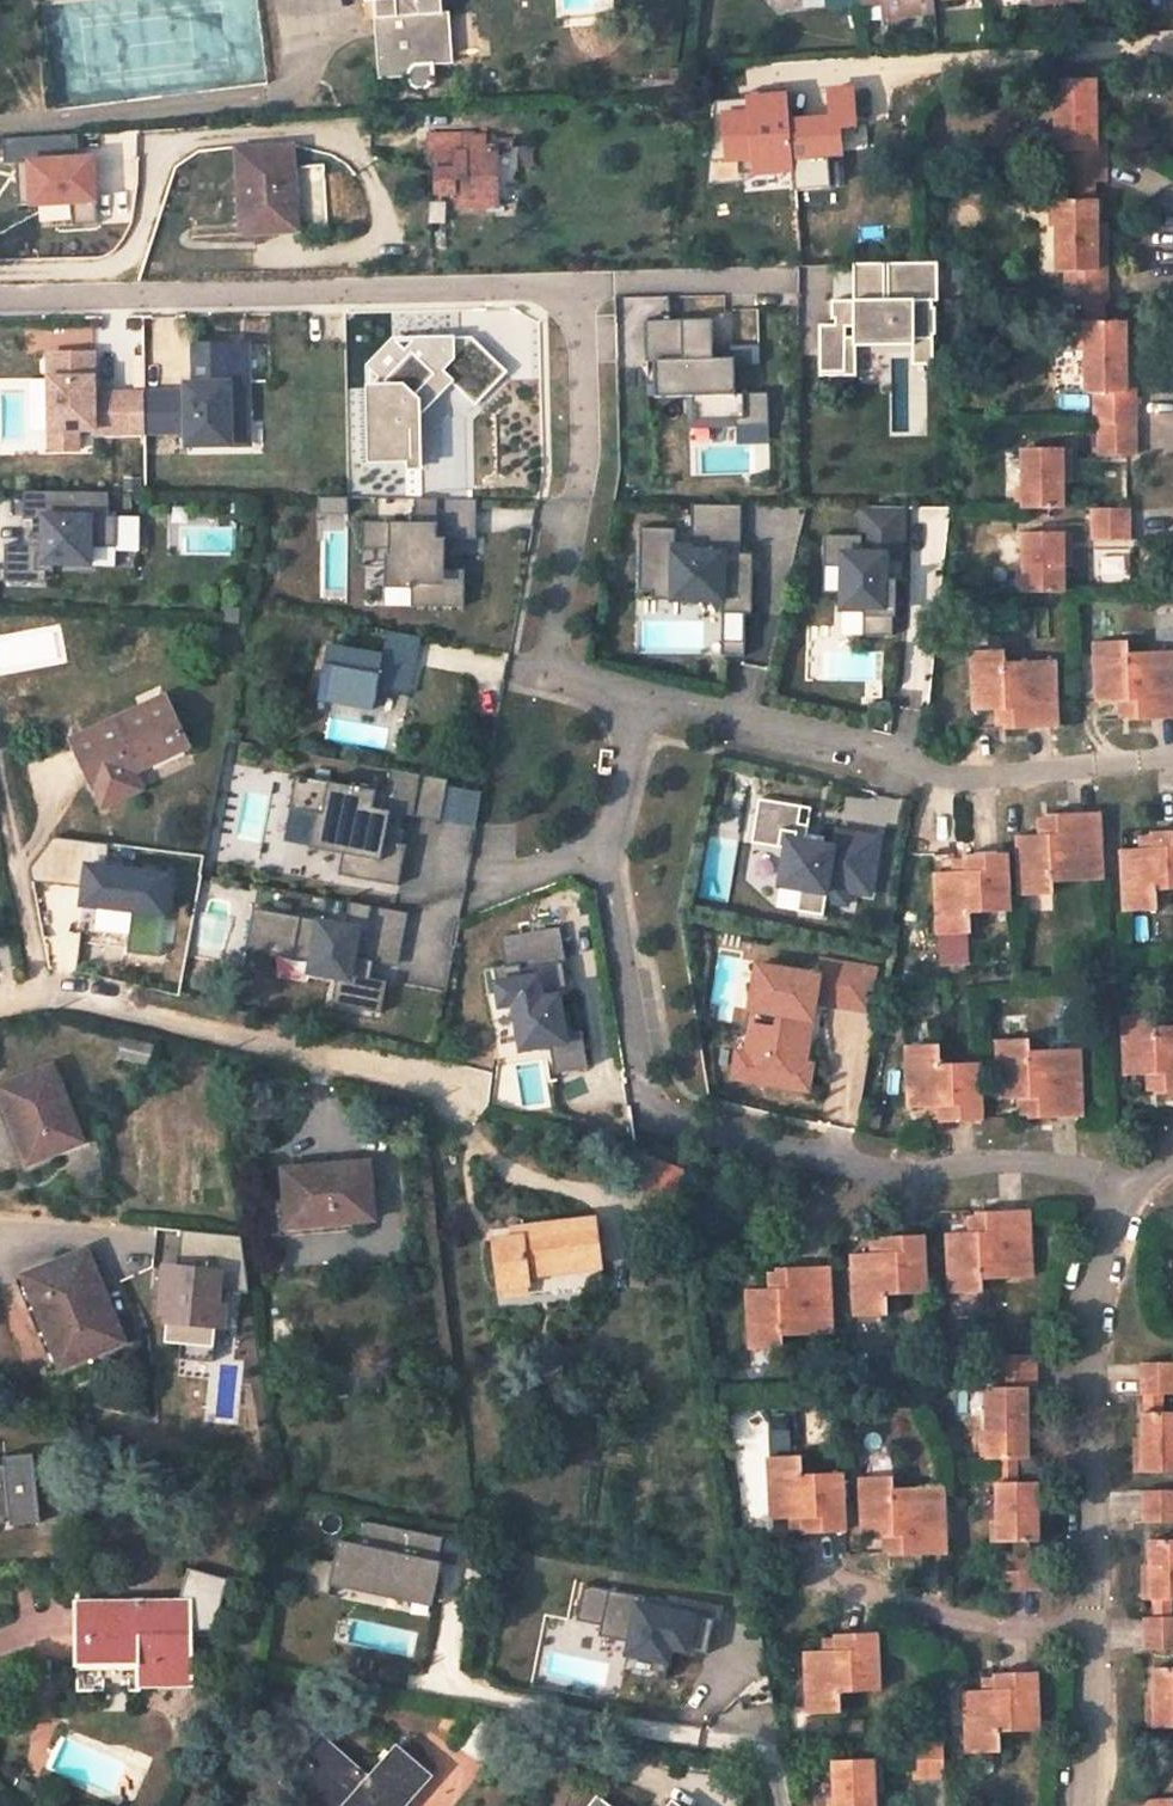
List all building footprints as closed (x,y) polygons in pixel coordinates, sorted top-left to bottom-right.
[(366,1),(378,1),(379,18),(387,17),(389,35),(380,36),(384,78),(406,77),(408,81),(414,87),(418,89),(426,88),(434,83),(436,80),(437,75),(436,65),(453,63),(449,13),(442,13),(441,0),(366,0),(366,1)] [(860,4),(881,3),(881,12),(935,9),(935,0),(859,0),(860,4)] [(387,17),(379,18),(380,36),(389,35),(387,17)] [(1094,79),(1058,80),(1060,150),(1067,149),(1067,181),(1095,181),(1103,181),(1104,149),(1096,149),(1096,145),(1094,145),(1094,101),(1094,79)] [(1104,149),(1103,101),(1094,101),(1094,145),(1096,145),(1096,149),(1104,149)] [(487,146),(487,134),(465,134),(465,131),(431,133),(431,154),(434,154),(434,170),(436,170),(435,194),(454,194),(455,208),(498,207),(497,146),(487,146)] [(23,203),(108,198),(106,149),(81,150),(80,133),(4,137),(6,162),(20,161),(23,203)] [(294,147),(239,149),(245,233),(297,229),(294,147)] [(1075,199),(1095,198),(1095,181),(1074,181),(1075,199)] [(1095,198),(1060,200),(1059,271),(1066,270),(1067,303),(1087,303),(1106,302),(1106,270),(1096,271),(1095,221),(1095,198)] [(42,204),(43,224),(101,221),(100,202),(42,204)] [(1106,270),(1106,221),(1095,221),(1096,271),(1106,270)] [(935,261),(848,261),(850,299),(829,299),(831,322),(814,323),(815,377),(853,376),(853,346),(905,346),(907,359),(907,364),(929,363),(927,299),(936,300),(935,261)] [(1087,303),(1087,321),(1107,321),(1106,302),(1087,303)] [(708,317),(641,319),(642,360),(648,361),(647,396),(690,400),(688,431),(764,425),(763,392),(733,392),(732,365),(759,365),(757,345),(727,343),(725,356),(709,355),(708,317)] [(1124,344),(1124,322),(1107,321),(1087,321),(1088,394),(1097,393),(1097,423),(1102,422),(1137,422),(1137,391),(1125,391),(1124,344)] [(361,382),(355,382),(359,468),(414,468),(416,414),(446,380),(472,402),(502,369),(467,336),(386,336),(362,362),(361,382)] [(172,389),(142,389),(142,437),(175,434),(176,447),(249,446),(244,341),(185,343),(185,378),(171,377),(172,389)] [(1124,344),(1125,391),(1137,391),(1137,343),(1124,344)] [(91,350),(41,350),(39,434),(46,434),(48,452),(81,450),(82,436),(142,437),(142,389),(91,387),(91,350)] [(1102,422),(1102,453),(1137,453),(1137,422),(1102,422)] [(1061,447),(1024,447),(1026,507),(1061,507),(1061,447)] [(1070,481),(1070,447),(1061,447),(1061,480),(1070,481)] [(34,542),(7,542),(7,579),(39,579),(39,568),(56,569),(56,560),(94,561),(93,544),(118,544),(120,514),(110,514),(110,490),(30,488),(30,517),(35,517),(34,542)] [(479,501),(479,499),(416,497),(416,520),(364,519),(364,522),(366,522),(366,543),(390,544),(389,585),(412,585),(412,604),(465,605),(465,568),(437,567),(438,537),(478,538),(478,534),(474,534),(474,502),(479,501)] [(742,552),(743,504),(693,503),(693,546),(676,546),(676,527),(642,527),(640,589),(674,590),(674,599),(724,599),(724,612),(753,612),(753,570),(747,570),(742,565),(742,552)] [(905,558),(906,508),(863,507),(863,536),(826,535),(825,566),(844,566),(844,592),(843,609),(865,609),(864,635),(894,635),(896,579),(889,579),(889,558),(899,558),(905,558)] [(1097,539),(1127,537),(1127,509),(1095,510),(1097,539)] [(1064,567),(1063,531),(1026,532),(1027,591),(1064,591),(1064,567)] [(1074,567),(1073,532),(1063,531),(1064,567),(1074,567)] [(757,570),(757,552),(742,552),(742,565),(747,570),(753,570),(757,570)] [(896,579),(899,579),(899,558),(889,558),(889,579),(896,579)] [(825,566),(825,592),(844,592),(844,566),(825,566)] [(409,692),(420,635),(388,629),(384,652),(329,641),(318,697),(373,707),(377,685),(409,692)] [(746,655),(746,634),(723,633),(723,655),(746,655)] [(1100,701),(1120,700),(1131,700),(1132,714),(1132,719),(1172,718),(1172,649),(1128,651),(1128,640),(1096,642),(1100,701)] [(1005,649),(973,650),(976,709),(995,708),(1006,707),(1007,725),(1007,728),(1058,727),(1053,658),(1005,658),(1005,649)] [(187,747),(164,698),(74,740),(105,807),(141,789),(134,771),(132,765),(143,760),(146,766),(187,747)] [(1120,700),(1120,715),(1132,714),(1131,700),(1120,700)] [(995,708),(997,725),(1007,725),(1006,707),(995,708)] [(134,771),(146,766),(143,760),(132,765),(134,771)] [(444,815),(451,778),(395,767),(390,791),(299,773),(298,777),(301,778),(296,803),(293,803),(293,806),(325,812),(319,845),(346,850),(341,873),(395,883),(403,842),(378,837),(381,823),(385,823),(387,811),(393,812),(394,809),(405,812),(405,808),(444,815)] [(870,894),(880,837),(836,830),(835,838),(834,846),(806,841),(807,833),(809,825),(799,823),(801,805),(760,798),(754,830),(780,835),(779,846),(786,847),(780,884),(801,888),(797,910),(823,914),(826,900),(847,904),(849,890),(870,894)] [(799,823),(809,825),(812,807),(801,805),(799,823)] [(405,812),(443,819),(444,815),(405,808),(405,812)] [(1054,882),(1106,880),(1102,809),(1048,813),(1048,819),(1050,834),(1041,834),(1018,835),(1021,895),(1055,892),(1054,882)] [(1048,819),(1039,819),(1041,834),(1050,834),(1048,819)] [(780,835),(754,830),(752,842),(779,846),(780,835)] [(1154,831),(1155,835),(1156,847),(1142,848),(1124,849),(1127,909),(1157,908),(1156,890),(1172,889),(1172,830),(1154,831)] [(834,846),(835,838),(807,833),(806,841),(834,846)] [(1155,835),(1142,836),(1142,848),(1156,847),(1155,835)] [(401,884),(409,843),(403,842),(395,883),(401,884)] [(1009,912),(1006,852),(966,854),(966,857),(967,870),(955,870),(936,872),(940,934),(971,932),(970,915),(1009,912)] [(966,857),(954,858),(955,870),(967,870),(966,857)] [(132,928),(130,951),(172,954),(178,865),(91,859),(86,925),(132,928)] [(408,914),(409,911),(350,899),(346,923),(255,905),(254,909),(262,911),(257,939),(313,950),(310,969),(337,974),(333,1001),(374,1009),(379,981),(363,978),(367,958),(392,963),(402,913),(408,914)] [(392,963),(399,964),(408,914),(402,913),(392,963)] [(561,928),(561,924),(501,933),(506,964),(508,978),(497,980),(500,1003),(514,1001),(521,1047),(550,1043),(554,1071),(581,1067),(576,1034),(566,1035),(560,993),(543,996),(540,982),(566,978),(569,978),(569,973),(565,974),(558,929),(561,928)] [(569,973),(561,928),(558,929),(565,974),(569,973)] [(867,1010),(874,969),(821,960),(818,975),(757,964),(749,1008),(753,1009),(778,1012),(776,1028),(750,1024),(746,1053),(763,1055),(759,1081),(791,1086),(795,1061),(803,1063),(813,1001),(867,1010)] [(508,978),(506,964),(494,966),(497,980),(508,978)] [(568,992),(566,978),(540,982),(543,996),(560,993),(568,992)] [(382,1010),(387,983),(379,981),(374,1009),(382,1010)] [(778,1012),(753,1009),(750,1024),(776,1028),(778,1012)] [(1157,1024),(1156,1013),(1126,1014),(1128,1073),(1148,1073),(1156,1073),(1157,1089),(1157,1092),(1172,1092),(1172,1024),(1157,1024)] [(1083,1115),(1079,1046),(1030,1047),(1030,1038),(998,1039),(1000,1099),(1021,1099),(1031,1098),(1031,1113),(1031,1116),(1083,1115)] [(939,1042),(909,1044),(911,1108),(930,1107),(942,1106),(943,1118),(943,1121),(981,1120),(979,1062),(941,1063),(939,1042)] [(763,1055),(746,1053),(736,1051),(733,1076),(759,1081),(763,1055)] [(795,1061),(791,1086),(808,1089),(812,1064),(803,1063),(795,1061)] [(53,1067),(0,1086),(30,1162),(58,1151),(56,1148),(82,1138),(53,1067)] [(1148,1073),(1149,1089),(1157,1089),(1156,1073),(1148,1073)] [(1021,1099),(1022,1113),(1031,1113),(1031,1098),(1021,1099)] [(930,1107),(931,1118),(943,1118),(942,1106),(930,1107)] [(58,1151),(84,1142),(82,1138),(56,1148),(58,1151)] [(672,1168),(642,1156),(633,1177),(663,1189),(672,1168)] [(370,1161),(285,1169),(291,1227),(375,1220),(370,1161)] [(1032,1275),(1029,1208),(980,1211),(980,1214),(981,1230),(971,1231),(949,1232),(951,1291),(983,1290),(983,1279),(1032,1275)] [(980,1214),(970,1215),(971,1231),(981,1230),(980,1214)] [(598,1263),(593,1222),(522,1229),(523,1238),(514,1239),(496,1241),(501,1286),(529,1283),(528,1272),(598,1263)] [(522,1229),(513,1230),(514,1239),(523,1238),(522,1229)] [(189,1232),(187,1259),(202,1260),(203,1253),(227,1255),(228,1236),(189,1232)] [(873,1252),(853,1252),(856,1315),(889,1312),(888,1295),(927,1292),(925,1233),(885,1235),(885,1238),(886,1252),(873,1252)] [(885,1238),(872,1239),(873,1252),(886,1252),(885,1238)] [(86,1252),(27,1276),(65,1367),(96,1354),(94,1348),(122,1338),(86,1252)] [(177,1314),(176,1350),(221,1351),(222,1325),(240,1325),(242,1265),(171,1263),(170,1314),(177,1314)] [(771,1287),(750,1287),(754,1347),(784,1345),(784,1334),(833,1331),(829,1264),(780,1266),(780,1270),(780,1287),(771,1287)] [(780,1287),(780,1270),(769,1270),(771,1287),(780,1287)] [(501,1286),(503,1298),(531,1296),(529,1283),(501,1286)] [(96,1354),(124,1343),(122,1338),(94,1348),(96,1354)] [(988,1386),(989,1457),(999,1456),(1020,1457),(1025,1456),(1025,1432),(1024,1384),(1036,1383),(1034,1354),(996,1354),(998,1385),(988,1386)] [(1172,1394),(1172,1362),(1142,1363),(1144,1395),(1165,1394),(1172,1394)] [(1025,1432),(1038,1432),(1036,1383),(1024,1384),(1025,1432)] [(1165,1394),(1144,1395),(1143,1413),(1165,1412),(1165,1394)] [(423,1408),(410,1410),(412,1429),(425,1427),(423,1408)] [(1143,1413),(1145,1439),(1145,1472),(1172,1472),(1172,1412),(1165,1412),(1143,1413)] [(1133,1439),(1135,1472),(1145,1472),(1145,1439),(1133,1439)] [(5,1522),(4,1516),(11,1516),(12,1525),(41,1522),(34,1453),(4,1456),(5,1465),(0,1466),(0,1523),(5,1522)] [(803,1453),(772,1455),(774,1518),(794,1517),(805,1517),(806,1529),(806,1532),(844,1531),(842,1470),(804,1471),(803,1453)] [(999,1470),(1019,1470),(1020,1457),(999,1456),(999,1470)] [(999,1482),(1001,1481),(1019,1481),(1019,1470),(999,1470),(999,1482)] [(893,1475),(862,1476),(865,1535),(885,1534),(895,1534),(895,1549),(895,1555),(946,1553),(942,1485),(893,1486),(893,1475)] [(1019,1481),(1001,1481),(1002,1540),(1037,1538),(1037,1517),(1037,1481),(1019,1481)] [(1046,1516),(1046,1481),(1037,1481),(1037,1517),(1046,1516)] [(1172,1520),(1172,1491),(1143,1492),(1144,1521),(1172,1520)] [(794,1517),(794,1529),(806,1529),(805,1517),(794,1517)] [(440,1537),(355,1520),(352,1544),(329,1542),(327,1561),(309,1559),(299,1590),(328,1597),(330,1585),(426,1607),(440,1537)] [(885,1534),(886,1549),(895,1549),(895,1534),(885,1534)] [(1151,1541),(1152,1564),(1153,1599),(1172,1599),(1172,1541),(1151,1541)] [(1036,1552),(1006,1554),(1007,1586),(1037,1585),(1036,1552)] [(1153,1599),(1152,1564),(1142,1565),(1143,1599),(1153,1599)] [(629,1595),(578,1585),(573,1617),(595,1622),(594,1636),(620,1638),(617,1655),(660,1668),(663,1650),(681,1653),(682,1649),(700,1651),(706,1620),(688,1618),(687,1612),(629,1595)] [(95,1604),(79,1604),(80,1643),(96,1643),(95,1604)] [(191,1686),(190,1604),(95,1604),(96,1643),(80,1643),(82,1691),(140,1691),(140,1685),(191,1686)] [(1148,1650),(1172,1650),(1172,1620),(1148,1620),(1148,1650)] [(879,1689),(875,1631),(838,1633),(838,1636),(839,1649),(826,1649),(810,1650),(809,1711),(840,1709),(840,1692),(879,1689)] [(838,1636),(825,1637),(826,1649),(839,1649),(838,1636)] [(1155,1668),(1156,1693),(1158,1729),(1172,1728),(1172,1667),(1155,1668)] [(1039,1729),(1037,1671),(996,1672),(996,1675),(997,1688),(983,1688),(966,1689),(969,1750),(1000,1749),(1000,1730),(1039,1729)] [(996,1675),(982,1675),(983,1688),(997,1688),(996,1675)] [(1156,1693),(1147,1693),(1148,1728),(1158,1729),(1156,1693)] [(914,1741),(915,1777),(946,1775),(944,1740),(933,1739),(914,1741)] [(330,1746),(325,1741),(310,1759),(316,1763),(330,1746)] [(398,1749),(370,1781),(330,1746),(316,1763),(310,1759),(289,1783),(316,1805),(330,1805),(335,1800),(342,1805),(403,1805),(430,1777),(424,1771),(407,1757),(398,1749)] [(407,1757),(424,1771),(432,1763),(415,1749),(407,1757)] [(835,1761),(837,1805),(875,1805),(874,1792),(873,1759),(835,1761)] [(883,1792),(883,1759),(873,1759),(874,1792),(883,1792)]
